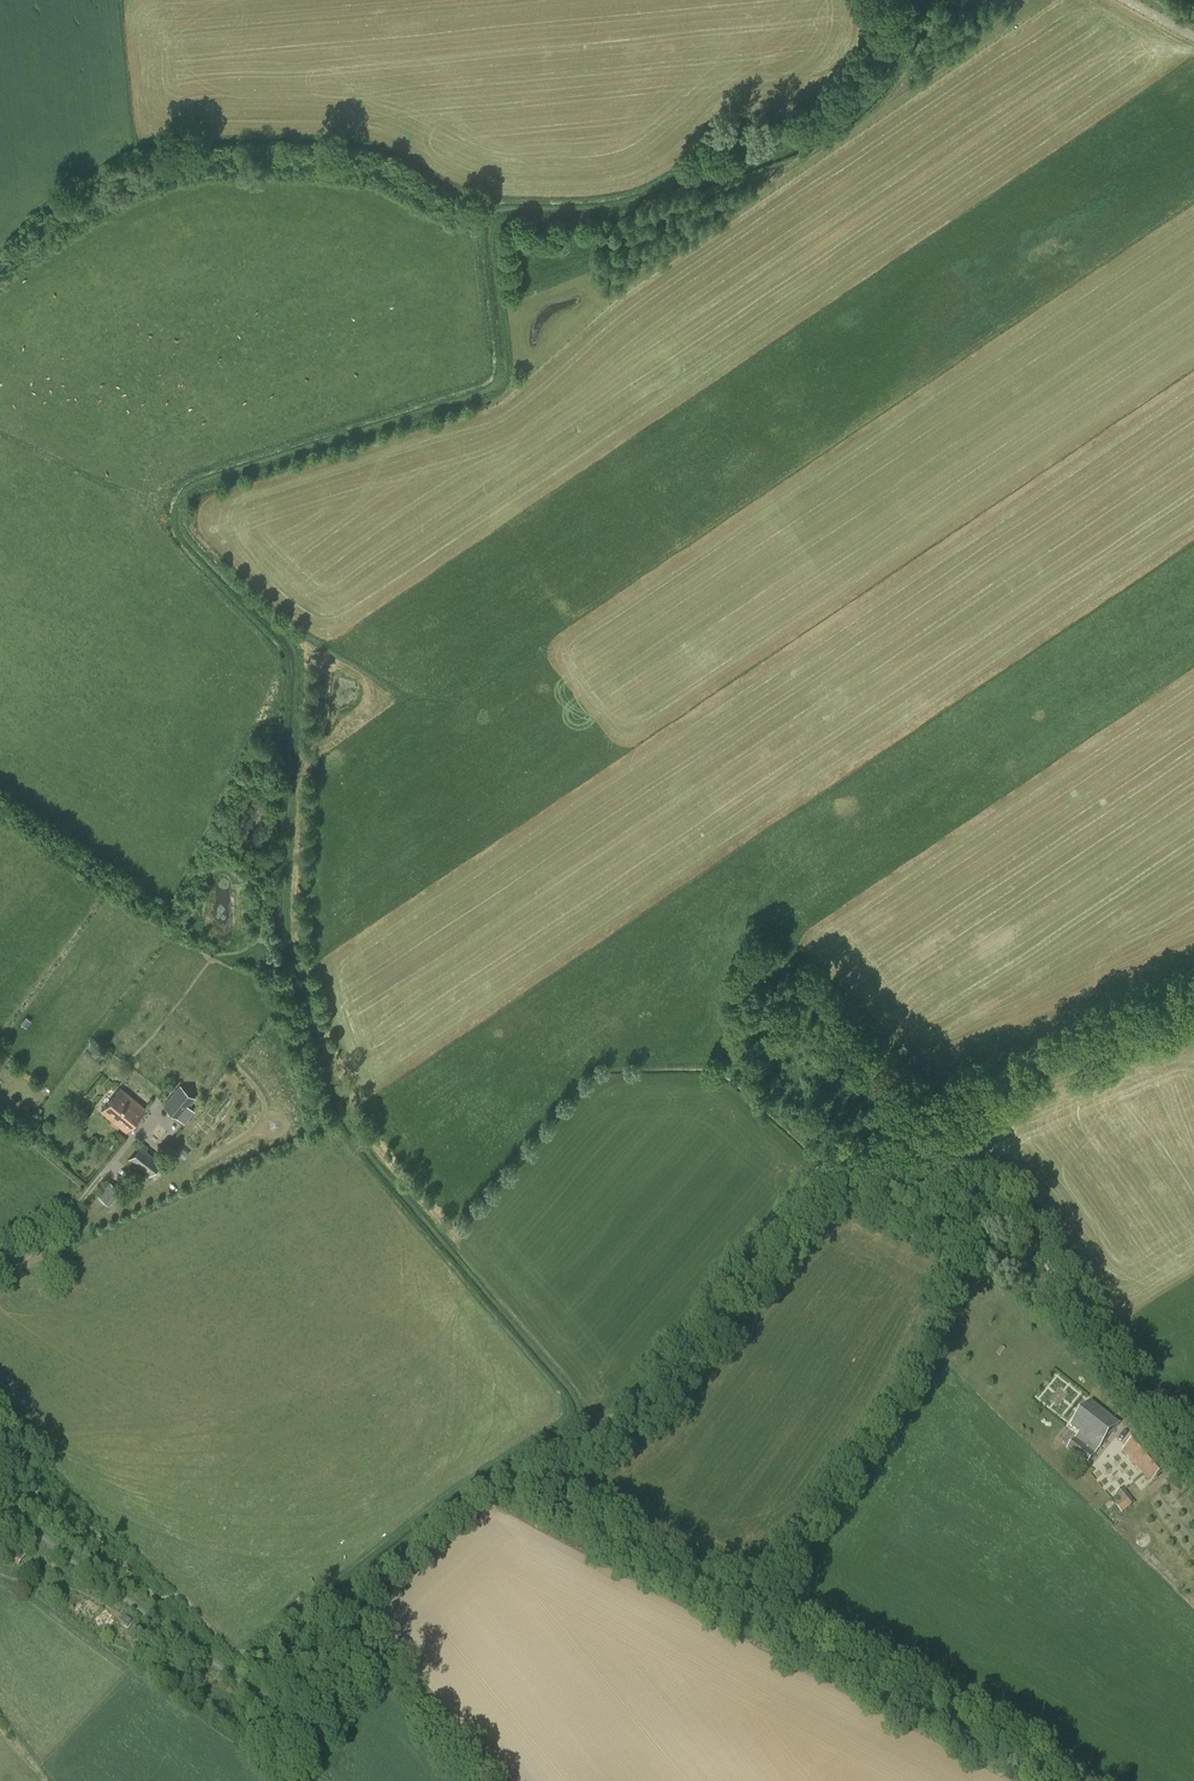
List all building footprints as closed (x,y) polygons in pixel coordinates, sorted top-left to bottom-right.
[(178,1118),(189,1106),(195,1098),(180,1085),(164,1106),(178,1118)] [(120,1087),(101,1111),(126,1132),(146,1108),(120,1087)] [(143,1142),(128,1160),(149,1177),(163,1159),(159,1155),(156,1158),(146,1150),(148,1147),(143,1142)] [(98,1195),(109,1205),(120,1191),(109,1181),(98,1195)] [(1091,1401),(1071,1427),(1079,1433),(1067,1449),(1087,1464),(1099,1449),(1099,1450),(1119,1424),(1091,1401)] [(1126,1454),(1118,1461),(1127,1472),(1135,1465),(1150,1483),(1169,1467),(1141,1433),(1122,1449),(1126,1454)] [(1114,1492),(1119,1510),(1133,1506),(1128,1488),(1114,1492)] [(5,1558),(18,1567),(28,1553),(16,1544),(5,1558)]
